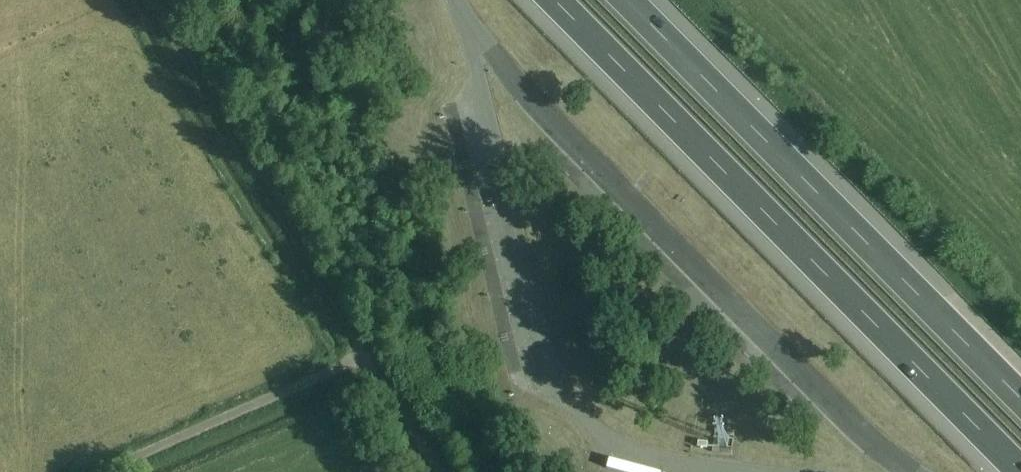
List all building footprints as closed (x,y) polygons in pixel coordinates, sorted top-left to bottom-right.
[(732,429),(717,434),(721,449),(737,445),(732,429)]
